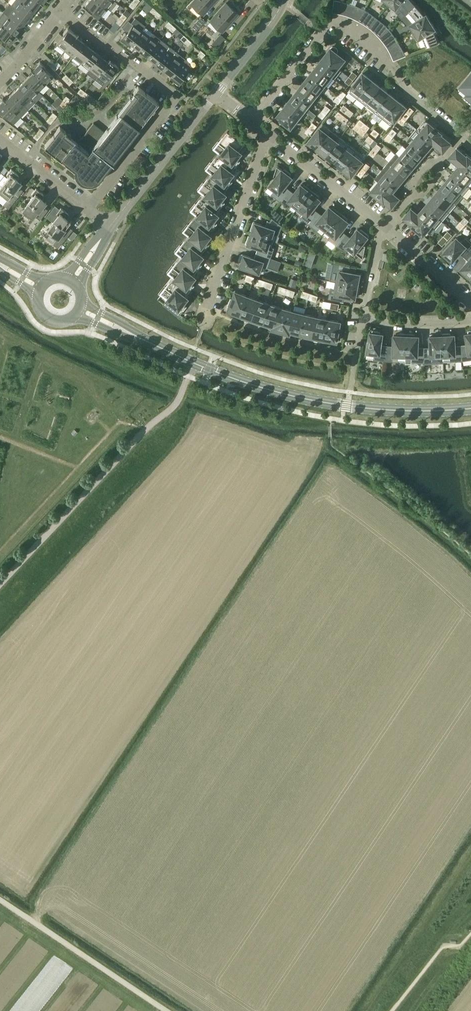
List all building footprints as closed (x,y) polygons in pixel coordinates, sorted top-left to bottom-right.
[(28,18),(34,10),(21,0),(15,0),(11,5),(14,7),(28,18)] [(34,10),(40,3),(43,5),(43,4),(37,0),(21,0),(34,10)] [(97,0),(89,0),(85,5),(91,10),(92,9),(94,11),(101,16),(108,8),(97,0)] [(114,0),(97,0),(108,8),(111,10),(117,3),(114,0)] [(191,4),(203,15),(216,0),(194,0),(191,4)] [(333,12),(340,13),(343,2),(336,0),(335,0),(333,12)] [(388,5),(390,3),(396,8),(398,5),(406,13),(404,14),(405,15),(416,5),(412,0),(392,0),(388,5)] [(226,3),(210,21),(222,32),(238,14),(226,3)] [(416,5),(405,15),(406,14),(413,22),(410,24),(415,31),(412,32),(413,32),(431,21),(426,14),(425,15),(416,5)] [(359,20),(366,7),(364,9),(357,6),(353,17),(359,20)] [(28,18),(14,7),(7,15),(21,26),(28,18)] [(365,10),(366,7),(359,20),(365,24),(371,14),(365,10)] [(94,11),(91,15),(98,20),(101,16),(94,11)] [(21,26),(7,15),(1,23),(17,36),(18,36),(15,34),(21,26)] [(193,26),(197,30),(205,21),(201,17),(193,26)] [(125,32),(120,38),(130,46),(131,44),(144,27),(145,26),(135,18),(131,23),(133,24),(133,25),(128,21),(123,28),(127,31),(126,33),(125,32)] [(431,21),(413,32),(415,31),(419,38),(422,36),(426,47),(439,42),(434,29),(435,28),(431,21)] [(4,39),(3,40),(10,45),(17,36),(1,23),(0,22),(0,36),(4,39)] [(383,23),(375,32),(380,37),(391,27),(389,28),(383,23)] [(152,33),(144,27),(131,44),(139,50),(150,36),(152,33)] [(391,27),(380,37),(384,42),(394,35),(389,29),(391,27)] [(64,50),(77,34),(77,35),(68,28),(63,34),(64,35),(56,44),(64,50)] [(150,36),(139,50),(147,56),(161,39),(153,33),(152,33),(150,36)] [(73,57),(84,43),(76,37),(78,34),(77,34),(64,50),(73,57)] [(220,34),(212,43),(216,47),(225,38),(220,34)] [(155,63),(166,49),(169,46),(161,39),(147,56),(155,63)] [(81,63),(92,49),(84,43),(73,57),(81,63)] [(169,46),(166,49),(155,63),(163,69),(174,55),(177,52),(169,46)] [(331,48),(324,56),(338,68),(345,59),(337,53),(338,51),(338,50),(337,48),(336,47),(335,46),(334,46),(333,46),(332,47),(331,48)] [(391,53),(394,60),(408,54),(405,55),(402,48),(391,53)] [(81,63),(89,69),(100,56),(92,49),(81,63)] [(174,55),(163,69),(171,75),(185,58),(177,52),(174,55)] [(86,73),(94,79),(109,59),(107,62),(100,56),(89,69),(86,73)] [(324,56),(317,65),(331,76),(335,79),(341,70),(338,68),(324,56)] [(185,59),(185,58),(171,75),(169,77),(179,84),(184,78),(183,77),(188,71),(191,68),(189,65),(187,62),(185,59)] [(103,85),(105,82),(113,73),(118,67),(109,60),(110,60),(109,59),(94,79),(103,85)] [(31,70),(46,84),(53,77),(45,68),(46,67),(40,62),(32,70),(31,69),(31,70)] [(317,65),(310,73),(325,85),(331,76),(317,65)] [(26,79),(39,91),(46,84),(31,70),(33,72),(26,79)] [(349,76),(353,80),(357,75),(353,71),(349,76)] [(357,98),(365,88),(372,79),(363,72),(352,87),(349,91),(357,98)] [(310,73),(304,82),(318,93),(325,85),(310,73)] [(467,79),(468,80),(462,87),(469,93),(467,95),(470,99),(470,74),(467,79)] [(353,80),(349,76),(345,81),(349,85),(353,80)] [(26,79),(19,86),(35,102),(42,95),(39,91),(26,79)] [(372,79),(365,88),(357,98),(366,105),(375,93),(380,86),(372,79)] [(304,82),(297,90),(311,102),(318,93),(304,82)] [(28,109),(35,102),(19,86),(12,94),(28,109)] [(60,126),(46,144),(50,147),(48,149),(60,159),(62,157),(66,160),(64,162),(68,165),(70,167),(74,170),(74,171),(74,172),(74,173),(74,174),(75,176),(76,177),(76,179),(77,178),(76,177),(76,176),(75,175),(75,174),(77,173),(77,175),(78,176),(79,177),(80,178),(81,179),(82,180),(83,181),(84,181),(86,182),(87,182),(89,182),(90,182),(91,182),(93,181),(94,181),(95,180),(96,179),(98,179),(99,178),(99,176),(100,175),(101,174),(101,173),(101,171),(103,171),(103,173),(103,174),(102,175),(103,176),(103,174),(104,173),(104,171),(104,170),(104,168),(104,166),(104,165),(103,164),(108,159),(111,162),(118,152),(119,151),(116,149),(119,146),(122,148),(132,136),(129,133),(132,130),(134,132),(134,133),(135,132),(140,126),(137,124),(143,117),(145,119),(155,106),(153,104),(156,100),(138,86),(138,87),(133,92),(137,95),(106,135),(103,133),(104,132),(93,123),(81,139),(82,139),(77,145),(63,135),(66,131),(60,127),(60,126)] [(380,86),(375,93),(366,105),(374,111),(389,93),(380,86)] [(297,90),(290,99),(305,110),(308,112),(310,109),(307,107),(311,102),(297,90)] [(338,95),(342,98),(346,93),(342,90),(338,95)] [(389,93),(374,111),(382,118),(397,99),(389,93)] [(12,94),(5,101),(21,117),(28,109),(12,94)] [(342,98),(338,95),(334,100),(338,103),(342,98)] [(5,101),(3,98),(2,99),(3,99),(0,102),(0,113),(1,112),(13,124),(21,117),(5,101)] [(298,119),(305,110),(290,99),(284,107),(298,119)] [(397,99),(382,118),(391,124),(394,120),(395,121),(406,106),(397,99)] [(59,104),(56,108),(60,112),(63,108),(67,104),(62,100),(62,101),(59,104)] [(345,113),(349,108),(344,104),(340,109),(345,113)] [(322,110),(326,114),(331,109),(326,105),(322,110)] [(291,127),(298,119),(284,107),(276,117),(276,118),(276,120),(277,121),(278,122),(279,123),(281,123),(282,122),(283,121),(291,127)] [(414,110),(410,107),(402,116),(406,120),(414,110)] [(349,108),(345,113),(350,117),(354,112),(349,108)] [(326,114),(322,110),(318,115),(322,119),(326,114)] [(340,119),(343,115),(339,111),(335,116),(340,119)] [(343,115),(340,119),(345,123),(348,119),(343,115)] [(406,120),(402,116),(398,121),(402,125),(406,120)] [(356,123),(361,127),(365,123),(360,119),(356,123)] [(443,151),(451,142),(438,131),(439,131),(426,120),(418,130),(434,143),(433,143),(443,151)] [(309,127),(313,131),(317,126),(313,122),(309,127)] [(323,123),(308,142),(317,148),(328,134),(332,130),(323,123)] [(358,132),(361,127),(356,123),(353,128),(358,132)] [(365,123),(361,127),(366,131),(370,127),(365,123)] [(305,132),(309,136),(313,131),(309,127),(305,132)] [(361,127),(358,132),(363,136),(366,131),(361,127)] [(376,137),(379,133),(374,128),(371,133),(376,137)] [(389,133),(393,137),(397,132),(392,128),(389,133)] [(416,128),(410,136),(413,140),(427,151),(433,143),(434,143),(418,130),(416,128)] [(332,130),(328,134),(317,148),(326,155),(340,137),(332,130)] [(228,131),(219,143),(225,148),(221,153),(236,165),(240,159),(238,158),(243,152),(240,150),(244,144),(228,131)] [(393,137),(389,133),(385,138),(389,142),(393,137)] [(374,139),(369,135),(365,139),(371,144),(374,139)] [(345,148),(349,143),(340,137),(326,155),(334,162),(345,148)] [(427,151),(413,140),(407,148),(420,159),(427,151)] [(349,143),(345,148),(334,162),(343,169),(357,150),(349,143)] [(373,148),(377,152),(381,147),(377,143),(373,148)] [(449,156),(459,165),(460,164),(470,174),(470,158),(470,157),(470,158),(457,147),(449,156)] [(377,152),(373,148),(369,153),(373,157),(377,152)] [(407,148),(400,156),(413,167),(420,159),(407,148)] [(343,169),(352,175),(363,161),(366,157),(357,150),(343,169)] [(219,153),(211,163),(218,169),(214,174),(213,174),(228,186),(228,185),(233,180),(230,178),(235,172),(232,170),(237,165),(236,165),(221,153),(220,152),(219,153)] [(389,161),(393,165),(406,176),(413,167),(400,156),(396,153),(389,161)] [(382,170),(386,173),(399,184),(406,176),(393,165),(389,161),(382,170)] [(362,167),(366,171),(370,166),(366,162),(362,167)] [(459,165),(453,173),(466,184),(466,183),(470,177),(470,174),(460,164),(459,165)] [(280,201),(288,191),(284,187),(292,177),(290,175),(291,174),(284,169),(283,170),(277,165),(274,176),(276,177),(268,187),(273,191),(271,194),(280,201)] [(366,171),(362,167),(357,174),(361,177),(366,171)] [(15,183),(19,178),(19,177),(19,176),(18,175),(18,174),(11,169),(6,175),(8,176),(0,187),(0,193),(7,199),(3,205),(8,209),(23,190),(18,186),(15,183)] [(399,184),(386,173),(382,170),(375,178),(379,181),(392,192),(399,184)] [(212,173),(203,184),(210,189),(206,195),(220,206),(221,206),(225,201),(223,199),(227,193),(225,191),(229,186),(228,185),(228,186),(213,174),(214,174),(212,173)] [(466,184),(453,173),(446,181),(463,195),(470,187),(466,183),(466,184)] [(371,191),(384,202),(385,201),(392,207),(399,198),(392,192),(379,181),(371,191)] [(446,181),(439,189),(452,200),(456,204),(463,195),(446,181)] [(301,184),(293,194),(288,191),(280,201),(289,208),(292,205),(297,209),(298,207),(312,190),(304,184),(303,186),(301,184)] [(39,203),(43,198),(44,196),(44,195),(43,194),(42,193),(36,188),(31,194),(33,196),(22,210),(33,219),(35,216),(40,220),(48,210),(43,206),(43,205),(39,203)] [(436,193),(432,197),(445,208),(449,212),(456,204),(452,200),(439,189),(436,193)] [(318,198),(319,196),(312,190),(298,207),(303,212),(299,216),(308,224),(317,213),(312,210),(320,199),(318,198)] [(204,194),(196,205),(203,210),(198,215),(198,216),(213,227),(217,222),(215,220),(220,214),(217,212),(221,207),(221,206),(220,206),(206,195),(205,193),(204,194)] [(432,197),(425,206),(442,220),(449,212),(445,208),(432,197)] [(55,206),(50,212),(56,217),(58,215),(56,214),(59,209),(55,206)] [(326,230),(340,212),(333,206),(331,208),(329,206),(321,217),(317,213),(308,224),(317,231),(320,228),(325,232),(326,230)] [(425,206),(418,214),(431,225),(435,229),(442,220),(425,206)] [(53,244),(58,248),(72,229),(68,226),(68,225),(64,222),(68,218),(68,217),(69,216),(68,215),(67,213),(61,208),(59,209),(56,214),(58,215),(56,217),(47,230),(57,238),(53,244)] [(423,235),(431,225),(418,214),(411,208),(404,217),(411,223),(410,224),(423,235)] [(340,212),(326,230),(332,234),(328,239),(337,246),(345,236),(340,232),(349,222),(346,220),(348,218),(340,212)] [(197,215),(188,225),(195,231),(191,236),(205,248),(210,242),(208,241),(212,235),(210,233),(214,227),(213,227),(198,216),(198,215),(197,214),(197,215)] [(252,233),(273,240),(275,235),(279,236),(282,225),(271,217),(268,227),(254,222),(251,229),(253,230),(252,233)] [(460,221),(465,225),(469,220),(465,217),(460,221)] [(465,225),(460,221),(456,226),(460,230),(465,225)] [(366,245),(364,244),(362,243),(368,236),(366,236),(368,234),(361,229),(360,231),(358,229),(349,239),(345,236),(337,246),(346,253),(350,248),(363,259),(366,245)] [(73,231),(69,237),(72,240),(77,234),(73,231)] [(444,236),(448,239),(452,235),(448,231),(444,236)] [(273,240),(252,233),(251,236),(249,235),(246,243),(261,248),(259,253),(271,258),(275,247),(271,246),(273,240)] [(189,236),(181,246),(187,251),(183,257),(198,269),(198,268),(202,263),(200,261),(205,255),(202,253),(206,248),(205,248),(191,236),(189,235),(189,236)] [(448,239),(444,236),(438,242),(442,245),(448,239)] [(470,248),(470,242),(469,240),(466,237),(462,242),(456,237),(443,252),(445,254),(444,255),(448,259),(449,258),(452,261),(461,251),(466,255),(470,248)] [(466,255),(470,259),(461,268),(465,272),(464,274),(469,278),(470,276),(470,248),(466,255)] [(310,250),(308,256),(314,258),(316,252),(310,250)] [(242,254),(240,261),(242,262),(240,266),(242,266),(260,272),(262,273),(264,267),(268,268),(271,258),(259,253),(257,259),(254,258),(242,254)] [(181,256),(173,267),(180,272),(176,277),(175,278),(190,289),(194,284),(192,282),(197,276),(194,274),(198,269),(198,268),(198,269),(183,257),(182,256),(181,256)] [(335,281),(360,286),(361,277),(359,276),(360,274),(347,271),(348,265),(335,263),(333,274),(337,275),(335,281)] [(245,280),(253,283),(255,277),(247,274),(245,280)] [(174,277),(165,288),(172,293),(167,299),(175,305),(171,310),(178,316),(178,315),(182,310),(187,304),(185,303),(189,297),(187,295),(191,290),(190,289),(175,278),(176,277),(174,276),(174,277)] [(264,286),(266,281),(258,278),(256,284),(264,286)] [(292,278),(289,285),(296,287),(298,280),(292,278)] [(266,281),(264,286),(271,289),(273,283),(266,281)] [(360,286),(335,281),(334,288),(330,287),(328,298),(341,301),(342,295),(355,298),(356,295),(358,295),(360,286)] [(286,294),(287,288),(280,286),(278,291),(286,294)] [(287,288),(286,294),(293,297),(295,291),(287,288)] [(308,299),(310,293),(303,290),(301,296),(308,299)] [(230,306),(228,310),(240,315),(247,296),(236,291),(233,298),(231,297),(227,305),(230,306)] [(310,293),(308,299),(316,301),(318,296),(310,293)] [(251,321),(259,300),(247,296),(240,315),(245,316),(245,319),(251,321)] [(264,323),(270,304),(259,300),(251,321),(258,324),(259,321),(264,323)] [(270,304),(264,323),(269,325),(268,327),(275,329),(282,307),(270,304)] [(293,311),(287,333),(294,334),(295,332),(298,333),(300,333),(305,314),(304,314),(306,308),(295,305),(293,311)] [(287,333),(293,311),(282,307),(275,329),(287,333)] [(311,339),(316,317),(305,314),(300,333),(305,335),(305,337),(311,339)] [(324,339),(328,319),(316,317),(311,339),(318,340),(319,338),(324,339)] [(341,321),(328,319),(324,339),(337,341),(338,337),(340,338),(342,329),(339,328),(341,321)] [(386,361),(387,348),(381,347),(383,334),(378,333),(379,331),(373,330),(373,332),(370,332),(369,341),(367,341),(365,352),(368,352),(367,357),(374,358),(373,359),(386,361)] [(463,360),(470,359),(470,331),(470,333),(466,333),(468,346),(462,347),(463,360)] [(405,361),(406,333),(400,333),(400,335),(394,335),(394,348),(387,348),(386,361),(399,361),(399,360),(405,361)] [(424,362),(424,349),(418,349),(419,336),(413,335),(413,333),(406,333),(405,361),(412,361),(412,362),(424,362)] [(444,360),(442,333),(436,333),(436,335),(430,336),(431,349),(424,349),(424,362),(437,362),(437,361),(444,360)] [(463,360),(462,347),(455,348),(455,334),(449,335),(449,333),(442,333),(444,360),(450,360),(450,361),(463,360)]
